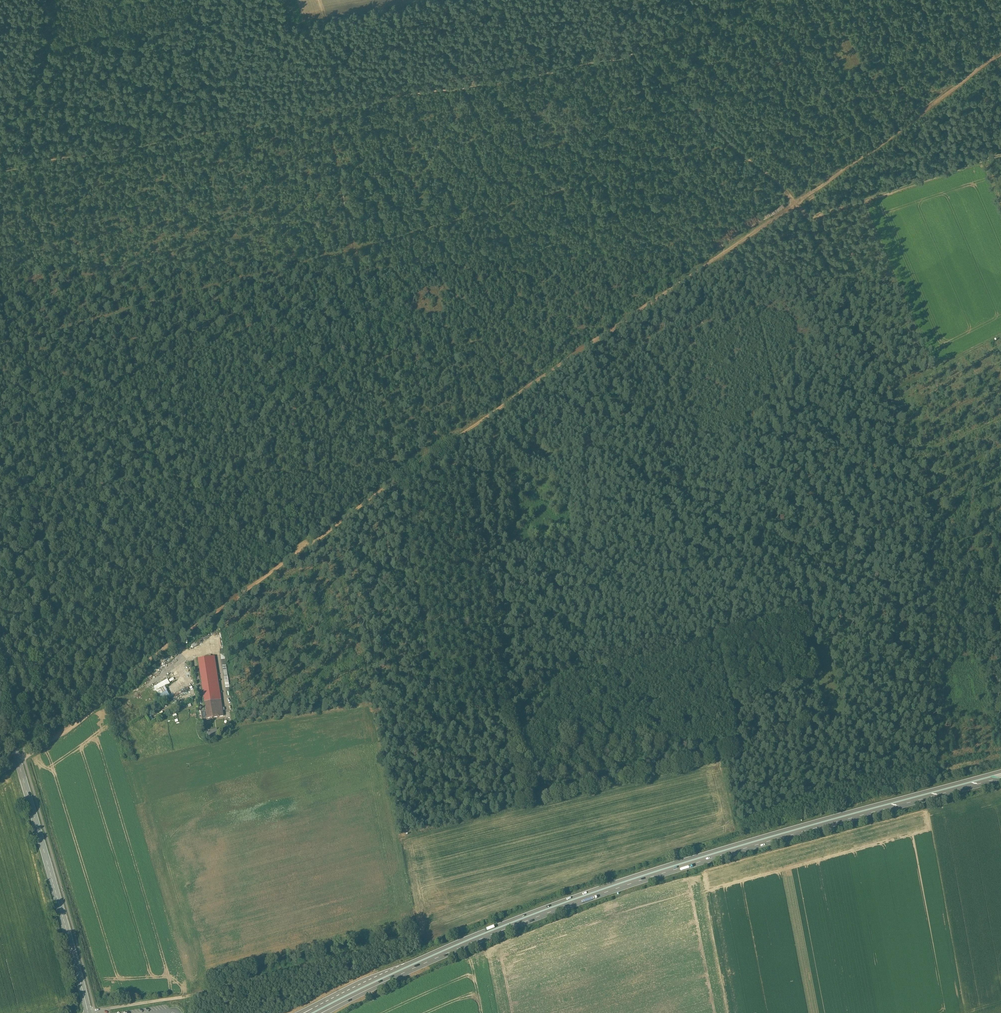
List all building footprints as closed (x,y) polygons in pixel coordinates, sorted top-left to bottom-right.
[(223,716),(214,657),(198,659),(206,711),(201,711),(202,719),(207,719),(223,716)] [(167,690),(165,686),(170,683),(167,678),(154,686),(159,694),(167,690)] [(188,687),(175,693),(177,696),(190,690),(188,687)] [(220,736),(218,727),(210,729),(212,739),(220,736)]
